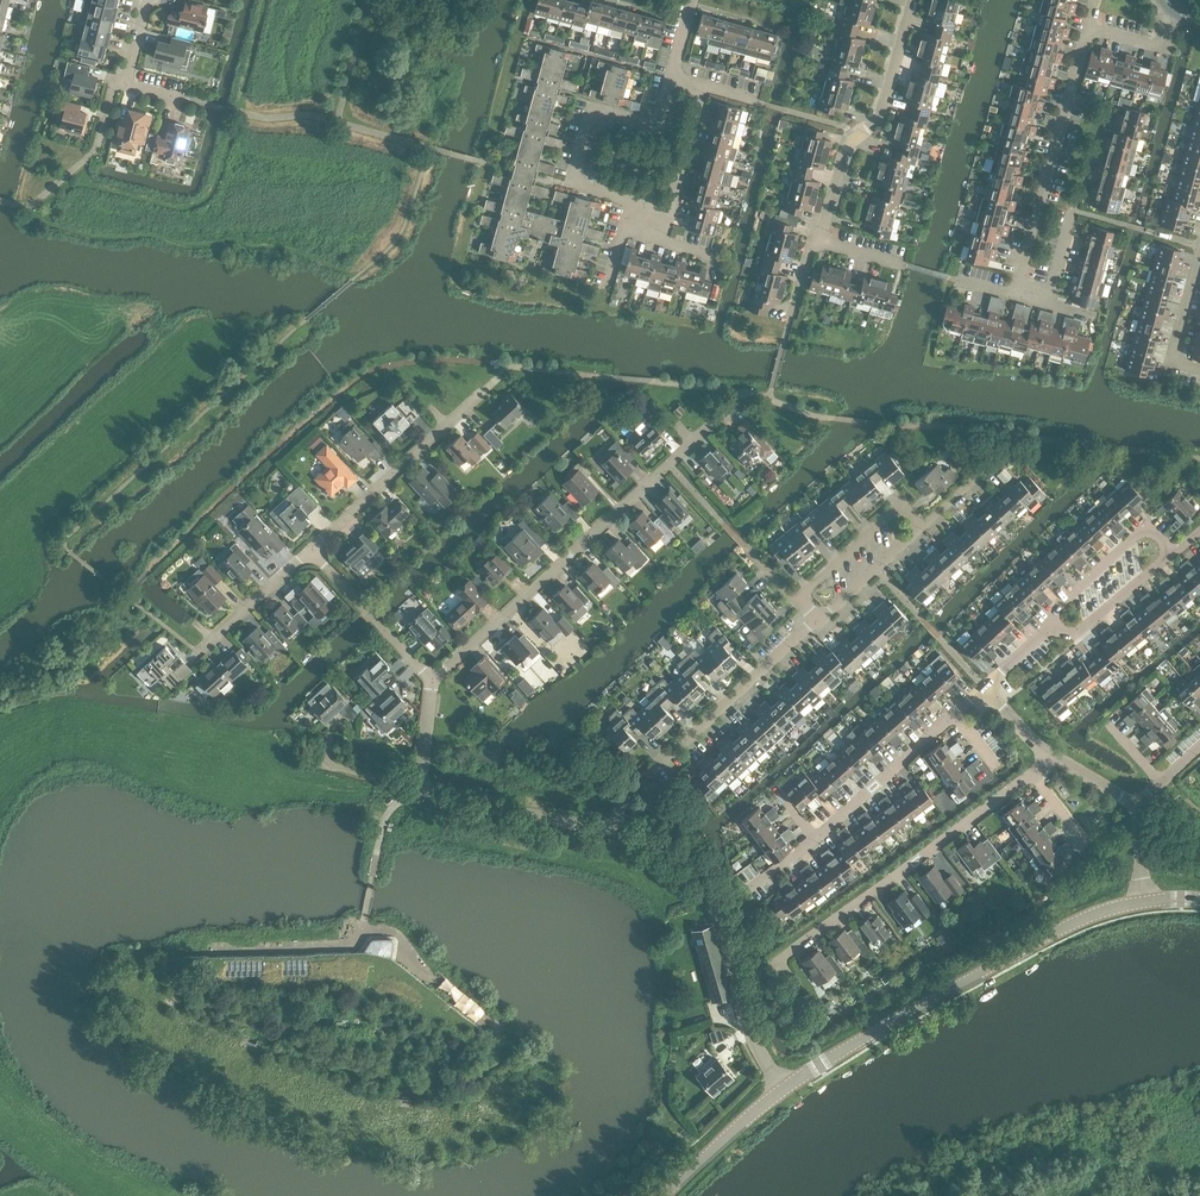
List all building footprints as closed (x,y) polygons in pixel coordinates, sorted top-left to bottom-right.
[(119,0),(93,0),(92,2),(117,8),(119,0)] [(552,0),(538,0),(534,13),(547,17),(552,0)] [(565,0),(552,0),(547,17),(559,20),(565,0)] [(577,3),(567,0),(565,0),(559,20),(572,24),(577,3)] [(846,5),(873,13),(876,0),(848,0),(846,5)] [(961,0),(932,0),(931,6),(957,13),(961,0)] [(1074,12),(1075,9),(1043,0),(1040,12),(1066,19),(1068,11),(1074,12)] [(1043,0),(1075,9),(1076,4),(1071,2),(1071,0),(1043,0)] [(179,25),(197,30),(203,31),(205,23),(206,24),(207,21),(206,20),(208,14),(206,14),(208,7),(187,1),(185,8),(183,8),(181,13),(172,10),(168,24),(179,26),(179,25)] [(598,25),(604,4),(591,1),(589,6),(590,6),(586,21),(586,22),(598,25)] [(114,20),(117,8),(92,2),(89,14),(114,20)] [(590,6),(589,6),(577,3),(572,24),(585,27),(586,22),(586,21),(590,6)] [(611,28),(616,8),(604,4),(598,25),(596,32),(609,35),(611,28)] [(869,27),(873,13),(846,5),(841,26),(857,30),(859,24),(869,27)] [(957,13),(931,6),(927,20),(937,23),(935,29),(951,33),(957,13)] [(623,32),(629,11),(616,8),(611,28),(623,32)] [(218,10),(216,16),(225,18),(227,12),(218,10)] [(635,35),(641,15),(629,11),(623,32),(635,35)] [(1064,27),(1066,19),(1040,12),(1036,25),(1068,33),(1069,28),(1064,27)] [(111,33),(114,20),(89,14),(86,26),(111,33)] [(709,38),(715,18),(702,14),(696,35),(709,38)] [(646,43),(654,18),(641,15),(635,35),(634,40),(646,43)] [(666,21),(654,18),(646,43),(646,45),(659,49),(666,21)] [(720,47),(727,21),(715,18),(709,38),(707,44),(720,47)] [(732,51),(740,24),(727,21),(720,47),(732,51)] [(745,54),(752,28),(740,24),(732,51),(745,54)] [(1067,38),(1068,33),(1036,25),(1033,37),(1059,44),(1061,36),(1067,38)] [(107,45),(111,33),(86,26),(83,39),(107,45)] [(855,37),(857,30),(841,26),(835,47),(861,54),(865,40),(855,37)] [(759,52),(764,31),(752,28),(745,54),(757,57),(758,52),(759,52)] [(948,46),(951,33),(935,29),(934,36),(923,33),(919,47),(940,53),(942,44),(948,46)] [(777,35),(764,31),(759,52),(758,52),(757,57),(770,61),(772,52),(775,53),(777,46),(774,46),(777,35)] [(159,41),(155,57),(154,57),(164,60),(163,64),(186,69),(191,50),(189,49),(191,42),(172,37),(171,44),(159,41)] [(1033,37),(1029,49),(1035,51),(1061,58),(1062,54),(1063,53),(1057,52),(1059,44),(1033,37)] [(104,61),(107,45),(83,39),(79,54),(83,55),(81,62),(96,66),(97,59),(104,61)] [(553,65),(557,50),(537,44),(535,50),(545,52),(542,62),(553,65)] [(857,68),(861,54),(835,47),(829,67),(845,72),(847,65),(857,68)] [(940,53),(919,47),(916,61),(926,64),(924,70),(940,75),(943,63),(938,61),(940,53)] [(1026,48),(1023,61),(1032,63),(1052,69),(1054,62),(1060,63),(1060,62),(1061,58),(1035,51),(1029,49),(1026,48)] [(1097,81),(1106,49),(1101,48),(1100,53),(1092,51),(1084,77),(1097,81)] [(1106,49),(1097,81),(1110,84),(1117,58),(1110,56),(1111,50),(1106,49)] [(578,56),(557,50),(553,65),(564,68),(567,58),(577,61),(578,56)] [(1122,88),(1131,56),(1126,54),(1124,60),(1117,58),(1110,84),(1122,88)] [(1122,88),(1134,91),(1142,65),(1134,63),(1136,57),(1131,56),(1122,88)] [(73,80),(70,91),(93,97),(98,78),(89,75),(91,67),(68,61),(66,70),(64,77),(73,80)] [(615,84),(619,66),(599,61),(597,67),(607,69),(604,81),(615,84)] [(1023,61),(1019,73),(1028,76),(1054,83),(1056,79),(1056,78),(1050,77),(1052,69),(1032,63),(1023,61)] [(1142,65),(1134,91),(1147,94),(1156,63),(1151,61),(1149,67),(1142,65)] [(547,87),(553,65),(542,62),(539,72),(523,68),(521,76),(535,80),(534,84),(547,87)] [(1156,63),(1147,94),(1160,98),(1164,85),(1167,73),(1167,72),(1159,69),(1161,64),(1156,63)] [(561,78),(564,68),(553,65),(547,87),(560,91),(561,87),(576,91),(578,83),(561,78)] [(517,66),(514,75),(521,76),(523,68),(517,66)] [(640,72),(619,66),(615,84),(626,87),(629,75),(638,78),(640,72)] [(844,78),(845,72),(829,67),(824,88),(850,95),(854,81),(844,78)] [(934,95),(940,75),(924,70),(922,77),(912,74),(908,88),(934,95)] [(1167,73),(1164,85),(1169,86),(1172,74),(1167,73)] [(1053,88),(1054,83),(1028,76),(1025,88),(1040,93),(1045,95),(1048,87),(1053,88)] [(936,93),(944,95),(948,82),(940,80),(936,93)] [(610,101),(615,84),(604,81),(601,92),(591,89),(589,95),(610,101)] [(541,108),(547,87),(534,84),(533,87),(526,85),(524,91),(534,94),(530,105),(541,108)] [(623,98),(626,87),(615,84),(610,101),(631,107),(632,101),(623,98)] [(1038,100),(1040,93),(1025,88),(1013,84),(1009,97),(1016,99),(1042,107),(1043,102),(1038,100)] [(559,94),(560,91),(547,87),(541,108),(552,111),(556,100),(565,102),(567,96),(559,94)] [(846,109),(850,95),(824,88),(818,109),(834,113),(836,107),(846,109)] [(934,95),(908,88),(904,102),(914,105),(913,112),(929,116),(934,95)] [(1094,94),(1093,99),(1101,101),(1103,92),(1095,90),(1094,93),(1094,94)] [(1118,105),(1125,107),(1130,108),(1132,100),(1120,97),(1119,102),(1118,105)] [(1041,111),(1042,107),(1016,99),(1013,112),(1033,117),(1035,110),(1041,111)] [(61,126),(62,126),(61,129),(84,134),(89,115),(86,114),(86,113),(79,112),(81,105),(63,100),(60,114),(64,115),(61,126)] [(720,109),(718,116),(738,122),(742,109),(716,102),(714,107),(720,109)] [(536,129),(541,108),(530,105),(527,116),(518,114),(516,119),(524,121),(523,125),(536,129)] [(1117,114),(1116,119),(1142,126),(1146,113),(1130,108),(1125,107),(1123,115),(1117,114)] [(549,122),(552,111),(541,108),(536,129),(549,132),(550,129),(557,131),(559,125),(549,122)] [(117,139),(122,141),(122,142),(122,144),(123,146),(124,148),(125,149),(127,149),(129,150),(131,149),(132,149),(134,147),(135,146),(136,144),(137,139),(141,139),(145,137),(145,135),(143,131),(147,129),(150,116),(130,111),(127,122),(120,120),(116,137),(117,139)] [(925,128),(929,116),(913,112),(911,118),(901,115),(897,129),(917,135),(920,127),(925,128)] [(1031,125),(1033,117),(1013,112),(1009,124),(1035,131),(1037,126),(1031,125)] [(1195,114),(1192,126),(1199,129),(1199,115),(1195,114)] [(738,122),(718,116),(716,123),(710,122),(709,127),(735,134),(738,122)] [(1142,126),(1116,119),(1115,123),(1120,125),(1118,132),(1113,130),(1113,131),(1139,138),(1142,126)] [(780,120),(778,128),(783,129),(787,126),(789,122),(780,120)] [(166,162),(175,164),(176,159),(182,161),(185,148),(187,148),(190,139),(187,139),(190,128),(184,127),(185,125),(176,122),(175,125),(169,123),(167,134),(168,134),(167,138),(159,136),(159,135),(158,135),(154,152),(155,152),(155,151),(168,154),(166,162)] [(1034,136),(1035,131),(1009,124),(1004,122),(1000,135),(1026,142),(1028,135),(1034,136)] [(530,149),(536,129),(523,125),(522,128),(507,124),(505,133),(521,138),(519,146),(530,149)] [(1192,126),(1188,139),(1199,142),(1199,129),(1192,126)] [(735,134),(709,127),(707,132),(713,134),(711,141),(737,148),(741,136),(735,134)] [(821,138),(823,131),(807,127),(803,139),(809,141),(807,149),(827,155),(831,141),(821,138)] [(548,136),(549,132),(536,129),(530,149),(541,152),(543,144),(560,148),(562,140),(548,136)] [(917,135),(897,129),(893,144),(903,146),(901,153),(896,151),(917,157),(923,137),(917,135)] [(1139,138),(1113,131),(1110,138),(1105,137),(1104,142),(1135,151),(1139,139),(1138,139),(1139,138)] [(1024,150),(1026,142),(1000,135),(997,147),(1028,156),(1030,151),(1024,150)] [(1188,139),(1185,151),(1199,155),(1199,142),(1188,139)] [(737,148),(711,141),(709,148),(703,147),(702,152),(728,159),(734,161),(737,148)] [(1135,151),(1104,142),(1102,147),(1108,148),(1106,156),(1132,163),(1135,151)] [(523,174),(530,149),(519,146),(517,155),(500,150),(498,159),(512,163),(510,170),(523,174)] [(1027,161),(1028,156),(997,147),(993,160),(1019,167),(1022,159),(1027,161)] [(539,161),(541,152),(530,149),(523,174),(536,177),(538,170),(553,174),(555,165),(539,161)] [(823,169),(827,155),(807,149),(804,158),(799,156),(795,169),(811,173),(813,166),(823,169)] [(915,164),(917,157),(896,151),(894,158),(884,155),(880,169),(906,176),(910,163),(915,164)] [(1185,151),(1182,164),(1199,169),(1199,155),(1185,151)] [(728,159),(702,152),(701,157),(706,159),(704,166),(725,171),(728,159)] [(1132,163),(1106,156),(1104,163),(1098,162),(1097,167),(1123,174),(1129,175),(1132,163)] [(1017,175),(1019,167),(993,160),(990,172),(995,174),(1021,181),(1023,176),(1017,175)] [(1182,164),(1178,176),(1199,182),(1199,177),(1199,169),(1182,164)] [(725,171),(704,166),(702,173),(697,172),(695,177),(721,184),(725,171)] [(1119,186),(1123,174),(1097,167),(1095,172),(1101,173),(1099,181),(1119,186)] [(810,179),(811,173),(795,169),(790,189),(816,196),(820,182),(810,179)] [(900,197),(906,176),(880,169),(876,183),(886,186),(884,193),(900,197)] [(517,198),(523,174),(510,170),(508,177),(494,173),(491,182),(508,187),(506,195),(517,198)] [(534,185),(536,177),(523,174),(517,198),(528,201),(530,192),(546,197),(549,188),(534,185)] [(1020,186),(1021,181),(995,174),(992,186),(1013,192),(1015,185),(1020,186)] [(1199,182),(1178,176),(1175,188),(1199,195),(1199,190),(1197,189),(1199,182)] [(721,184),(695,177),(694,182),(699,184),(697,191),(718,196),(721,184)] [(1125,188),(1119,186),(1099,181),(1097,188),(1091,186),(1090,191),(1122,200),(1125,188)] [(1010,199),(1013,192),(992,186),(988,185),(987,186),(986,187),(985,188),(985,189),(984,190),(984,192),(984,193),(984,195),(984,196),(984,197),(1015,206),(1016,201),(1010,199)] [(1199,199),(1199,195),(1175,188),(1172,200),(1171,201),(1186,205),(1186,206),(1192,207),(1194,199),(1199,201),(1199,199)] [(812,211),(816,196),(790,189),(784,210),(781,210),(779,215),(784,217),(786,217),(788,211),(800,215),(802,208),(812,211)] [(579,215),(583,198),(556,190),(553,199),(569,203),(567,212),(579,215)] [(718,196),(697,191),(695,198),(690,197),(688,202),(694,204),(694,203),(714,209),(715,208),(718,196)] [(1122,200),(1090,191),(1089,196),(1094,198),(1092,206),(1118,213),(1122,200)] [(895,218),(900,197),(884,193),(882,199),(872,196),(868,210),(895,218)] [(511,219),(517,198),(506,195),(503,204),(487,199),(484,208),(502,213),(501,216),(511,219)] [(1015,206),(984,197),(982,197),(979,209),(1006,217),(1008,209),(1013,211),(1015,206)] [(534,225),(537,213),(525,210),(528,201),(517,198),(511,219),(534,225)] [(604,204),(583,198),(579,215),(589,218),(593,207),(602,210),(604,204)] [(904,198),(902,204),(916,208),(918,202),(904,198)] [(1184,212),(1186,206),(1186,205),(1171,201),(1172,200),(1166,199),(1162,212),(1189,219),(1190,214),(1184,212)] [(720,210),(715,208),(714,209),(694,203),(694,204),(692,208),(698,210),(696,217),(717,223),(720,210)] [(977,217),(975,222),(978,222),(1008,231),(1009,226),(1004,224),(1006,217),(979,209),(977,217)] [(889,239),(895,218),(868,210),(864,225),(875,227),(873,234),(889,239)] [(573,236),(579,215),(567,212),(565,221),(553,218),(550,229),(573,236)] [(1187,224),(1189,219),(1162,212),(1159,225),(1179,230),(1182,223),(1187,224)] [(550,229),(553,218),(537,213),(534,225),(530,237),(547,241),(550,229)] [(505,239),(511,219),(501,216),(500,220),(482,215),(480,223),(497,228),(494,236),(505,239)] [(587,227),(589,218),(579,215),(573,236),(583,239),(583,235),(601,240),(604,231),(587,227)] [(783,223),(784,217),(779,215),(776,215),(769,241),(795,249),(799,234),(789,232),(790,225),(783,223)] [(717,223),(696,217),(694,224),(688,223),(687,229),(713,236),(717,223)] [(530,237),(534,225),(511,219),(505,239),(516,242),(519,234),(530,237)] [(1006,236),(1008,231),(978,222),(975,235),(993,240),(993,241),(999,242),(1001,234),(1006,236)] [(1085,233),(1083,238),(1109,245),(1113,232),(1092,226),(1090,234),(1085,233)] [(567,257),(573,236),(550,229),(547,241),(558,245),(556,253),(567,257)] [(991,247),(993,241),(993,240),(975,235),(973,234),(969,247),(995,254),(997,249),(991,247)] [(501,257),(505,239),(494,236),(492,245),(481,242),(479,251),(501,257)] [(582,242),(583,239),(573,236),(567,257),(578,260),(580,251),(597,255),(599,247),(582,242)] [(760,250),(765,251),(769,240),(764,238),(760,250)] [(1109,245),(1083,238),(1082,243),(1088,244),(1085,252),(1106,257),(1109,245)] [(514,251),(516,242),(505,239),(501,257),(515,261),(517,252),(514,251)] [(791,263),(795,249),(769,241),(763,262),(779,266),(781,260),(791,263)] [(1159,245),(1156,258),(1182,265),(1183,260),(1178,258),(1180,250),(1159,245)] [(525,246),(523,252),(530,254),(531,247),(525,246)] [(994,259),(995,254),(969,247),(966,260),(986,265),(989,257),(994,259)] [(637,278),(643,257),(635,255),(637,250),(631,248),(624,274),(637,278)] [(1106,257),(1085,252),(1083,259),(1078,257),(1077,262),(1103,270),(1106,257)] [(562,274),(567,257),(556,253),(554,262),(550,261),(548,270),(562,274)] [(647,288),(657,255),(651,254),(650,259),(643,257),(637,278),(635,285),(647,288)] [(660,291),(667,264),(660,262),(662,256),(657,255),(647,288),(660,291)] [(576,268),(578,260),(567,257),(562,274),(584,280),(586,271),(576,268)] [(1180,270),(1182,265),(1156,258),(1152,270),(1173,276),(1175,268),(1180,270)] [(672,295),(674,288),(681,262),(676,260),(675,266),(667,264),(660,291),(672,295)] [(686,291),(692,271),(685,269),(686,263),(681,262),(674,288),(686,291)] [(777,273),(779,266),(763,262),(759,274),(765,276),(763,284),(783,290),(787,276),(777,273)] [(1103,270),(1077,262),(1075,267),(1081,269),(1079,276),(1099,282),(1103,270)] [(830,295),(837,269),(823,265),(820,275),(813,273),(809,289),(830,295)] [(699,273),(692,271),(686,291),(684,298),(697,302),(699,295),(707,297),(711,283),(703,281),(707,269),(701,267),(699,273)] [(851,272),(837,269),(830,295),(851,300),(855,285),(848,283),(851,272)] [(1171,283),(1173,276),(1152,270),(1149,282),(1175,290),(1176,284),(1171,283)] [(871,306),(878,280),(864,276),(861,286),(855,285),(851,300),(871,306)] [(1105,284),(1099,282),(1079,276),(1077,284),(1071,282),(1070,287),(1096,294),(1101,296),(1105,284)] [(878,280),(871,306),(869,313),(883,317),(885,310),(892,312),(897,296),(890,294),(893,284),(878,280)] [(1174,295),(1175,290),(1149,282),(1145,295),(1166,301),(1168,293),(1174,295)] [(714,284),(710,298),(716,299),(720,285),(714,284)] [(779,304),(783,290),(763,284),(760,293),(755,291),(749,311),(766,315),(769,301),(779,304)] [(1096,294),(1070,287),(1068,292),(1074,294),(1072,302),(1092,307),(1096,294)] [(1164,308),(1166,301),(1145,295),(1142,307),(1168,315),(1170,309),(1164,308)] [(962,332),(969,305),(964,304),(963,310),(947,305),(943,320),(943,324),(944,326),(946,329),(948,331),(950,328),(962,332)] [(973,342),(980,314),(973,312),(974,307),(969,305),(962,332),(960,338),(973,342)] [(1167,320),(1168,315),(1142,307),(1139,320),(1159,325),(1161,318),(1167,320)] [(985,345),(985,344),(994,312),(989,311),(988,316),(980,314),(973,342),(985,345)] [(1000,342),(1005,321),(998,319),(999,314),(994,312),(985,344),(998,348),(1000,342)] [(825,314),(823,322),(829,323),(831,316),(825,314)] [(1011,349),(1019,319),(1014,318),(1013,323),(1005,321),(1000,342),(998,348),(1011,351),(1011,349)] [(1024,352),(1032,323),(1031,322),(1029,328),(1023,326),(1024,321),(1019,319),(1011,349),(1022,352),(1024,352)] [(1037,350),(1046,320),(1041,319),(1039,325),(1032,323),(1024,352),(1026,347),(1037,350)] [(1050,354),(1056,329),(1049,327),(1051,322),(1046,320),(1037,350),(1050,354)] [(1157,333),(1159,325),(1139,320),(1135,332),(1161,339),(1163,334),(1157,333)] [(1062,357),(1063,353),(1070,327),(1065,326),(1064,331),(1056,329),(1050,354),(1062,357)] [(1070,327),(1063,353),(1072,356),(1071,357),(1070,362),(1083,366),(1084,361),(1090,339),(1074,334),(1075,329),(1070,327)] [(1160,344),(1161,339),(1135,332),(1132,344),(1152,350),(1154,343),(1160,344)] [(1199,332),(1197,340),(1192,338),(1190,343),(1199,346),(1199,332)] [(1190,343),(1189,348),(1194,350),(1192,358),(1199,360),(1199,346),(1190,343)] [(1150,357),(1152,350),(1132,344),(1128,357),(1154,364),(1156,359),(1150,357)] [(1153,369),(1154,364),(1128,357),(1125,370),(1145,375),(1147,368),(1153,369)] [(521,392),(515,397),(510,392),(501,401),(504,403),(492,414),(505,428),(524,411),(534,421),(541,414),(521,392)] [(395,407),(392,404),(385,411),(384,409),(379,413),(380,415),(373,422),(380,429),(379,430),(383,435),(384,433),(391,441),(398,434),(399,436),(404,431),(403,430),(410,423),(403,416),(407,413),(413,420),(421,413),(406,398),(395,407)] [(338,410),(347,417),(351,412),(343,404),(338,410)] [(685,411),(681,407),(680,405),(673,411),(678,417),(685,411)] [(665,439),(660,434),(665,429),(652,414),(643,422),(649,429),(634,444),(646,457),(665,439)] [(759,451),(766,458),(771,464),(778,457),(762,439),(760,439),(760,435),(746,420),(738,427),(742,433),(734,441),(735,443),(730,447),(745,464),(752,458),(759,454),(758,453),(759,451)] [(371,444),(350,421),(342,428),(346,433),(339,439),(341,442),(352,455),(353,454),(358,460),(372,448),(380,456),(384,453),(373,442),(371,444)] [(503,442),(490,429),(490,428),(483,435),(496,448),(503,442)] [(460,435),(446,448),(455,458),(454,460),(459,466),(467,459),(472,464),(491,447),(477,432),(467,442),(460,435)] [(318,433),(313,438),(318,444),(323,440),(318,433)] [(617,440),(611,446),(616,451),(602,463),(619,481),(632,469),(625,460),(631,455),(617,440)] [(315,478),(331,495),(344,483),(347,487),(357,478),(327,445),(317,454),(328,466),(315,478)] [(734,466),(724,454),(717,447),(712,452),(710,450),(699,460),(716,479),(727,469),(729,471),(734,466)] [(886,451),(869,465),(880,479),(885,474),(892,483),(904,474),(893,460),(896,457),(892,451),(888,454),(886,451)] [(580,460),(573,467),(578,472),(564,485),(582,504),(597,490),(586,478),(591,472),(580,460)] [(958,476),(952,469),(951,468),(950,468),(949,468),(948,468),(947,468),(943,472),(937,464),(934,467),(931,463),(926,467),(929,471),(915,482),(924,494),(933,487),(938,493),(958,476)] [(874,483),(880,479),(869,465),(852,479),(872,503),(881,496),(879,494),(881,492),(874,483)] [(739,467),(734,472),(741,479),(746,475),(739,467)] [(437,483),(424,469),(411,482),(430,503),(437,496),(445,505),(458,493),(443,477),(437,483)] [(1126,481),(1117,490),(1139,514),(1143,510),(1135,502),(1141,497),(1133,488),(1138,483),(1131,475),(1125,480),(1126,481)] [(1010,478),(1005,483),(1025,505),(1029,510),(1041,499),(1042,500),(1045,497),(1045,496),(1046,495),(1030,478),(1023,484),(1020,480),(1015,485),(1013,482),(1014,482),(1010,478)] [(872,503),(852,479),(836,492),(847,506),(852,501),(859,510),(861,508),(863,510),(872,503)] [(1025,505),(1005,483),(999,489),(1002,492),(1003,492),(1005,494),(1001,498),(1015,514),(1025,505)] [(298,532),(310,521),(305,516),(318,505),(299,485),(286,497),(291,502),(274,518),(288,532),(293,528),(298,532)] [(1139,514),(1117,490),(1107,499),(1122,515),(1127,509),(1135,517),(1139,514)] [(1171,514),(1187,500),(1178,490),(1154,512),(1159,516),(1166,509),(1171,514)] [(658,517),(662,521),(669,529),(675,524),(675,525),(689,512),(670,491),(656,504),(664,512),(658,517)] [(841,510),(847,506),(836,492),(819,506),(839,530),(848,523),(846,521),(848,519),(841,510)] [(582,514),(569,500),(562,506),(551,494),(535,508),(543,516),(542,517),(547,523),(548,523),(554,529),(570,515),(575,520),(582,514)] [(1015,514),(1001,498),(997,502),(994,500),(995,499),(991,496),(986,501),(1006,522),(1015,514)] [(1116,520),(1122,515),(1107,499),(1098,508),(1120,531),(1124,527),(1116,520)] [(398,500),(388,509),(386,506),(371,520),(386,536),(401,523),(399,521),(409,512),(398,500)] [(1189,517),(1196,510),(1187,500),(1171,514),(1176,520),(1169,527),(1173,532),(1181,524),(1189,517)] [(1006,522),(986,501),(980,506),(984,510),(984,509),(986,512),(982,516),(996,531),(1006,522)] [(1120,531),(1098,508),(1095,504),(1085,513),(1089,516),(1103,532),(1109,527),(1116,535),(1120,531)] [(270,533),(256,519),(259,517),(249,506),(241,512),(249,521),(239,530),(241,532),(239,534),(244,539),(246,538),(257,550),(268,540),(277,551),(285,545),(272,531),(270,533)] [(839,530),(819,506),(802,519),(813,533),(819,528),(826,537),(828,535),(830,537),(839,530)] [(675,535),(669,529),(662,521),(657,526),(643,511),(629,524),(649,546),(659,536),(666,544),(675,535)] [(996,531),(982,516),(978,520),(975,517),(976,517),(972,513),(967,518),(987,540),(996,531)] [(1098,537),(1103,532),(1089,516),(1079,525),(1101,549),(1105,545),(1098,537)] [(1189,517),(1181,524),(1185,528),(1193,521),(1189,517)] [(522,529),(512,538),(514,540),(506,548),(522,565),(530,558),(532,560),(543,550),(531,537),(537,532),(524,518),(518,524),(522,529)] [(987,540),(967,518),(961,523),(965,527),(968,529),(963,533),(977,549),(987,540)] [(808,537),(813,533),(802,519),(786,532),(805,557),(814,550),(812,547),(815,546),(808,537)] [(1097,552),(1101,549),(1079,525),(1070,534),(1084,549),(1090,544),(1097,552)] [(977,549),(963,533),(959,537),(957,535),(957,534),(954,530),(948,536),(968,557),(977,549)] [(1079,554),(1084,549),(1070,534),(1067,530),(1057,539),(1060,543),(1082,566),(1086,562),(1079,554)] [(389,557),(378,545),(366,531),(340,555),(364,580),(389,557)] [(805,557),(786,532),(769,546),(780,560),(785,555),(792,564),(795,562),(797,564),(805,557)] [(481,534),(473,541),(481,550),(489,543),(481,534)] [(968,557),(948,536),(942,541),(946,545),(946,544),(949,547),(944,551),(959,566),(968,557)] [(634,545),(629,550),(619,539),(606,551),(624,571),(632,563),(637,568),(647,559),(634,545)] [(235,542),(230,547),(234,552),(220,564),(238,584),(252,571),(241,559),(247,554),(235,542)] [(1078,570),(1082,566),(1060,543),(1051,551),(1065,567),(1071,562),(1078,570)] [(959,566),(944,551),(940,555),(938,552),(935,548),(929,553),(949,575),(959,566)] [(1060,572),(1065,567),(1051,551),(1041,560),(1063,584),(1067,580),(1060,572)] [(498,553),(492,559),(491,557),(479,569),(493,584),(504,573),(506,575),(513,569),(498,553)] [(949,575),(929,553),(923,558),(927,562),(930,564),(925,568),(940,584),(949,575)] [(202,556),(196,562),(203,571),(210,565),(202,556)] [(393,557),(389,562),(394,566),(398,562),(393,557)] [(1195,567),(1189,559),(1184,562),(1199,581),(1199,563),(1195,567)] [(1059,587),(1063,584),(1041,560),(1032,569),(1046,584),(1052,579),(1059,587)] [(1184,562),(1180,566),(1187,574),(1181,579),(1195,595),(1199,591),(1199,581),(1184,562)] [(596,593),(609,581),(615,587),(621,581),(607,566),(602,572),(594,563),(580,575),(596,593)] [(221,577),(210,565),(203,571),(206,573),(188,589),(195,597),(194,598),(202,606),(203,605),(210,613),(226,598),(214,585),(221,577)] [(940,584),(925,568),(921,572),(919,570),(919,569),(916,565),(910,571),(930,592),(940,584)] [(1041,590),(1046,584),(1032,569),(1022,578),(1044,601),(1048,597),(1041,590)] [(930,592),(910,571),(905,576),(908,580),(909,579),(911,582),(906,586),(921,601),(930,592)] [(722,599),(718,602),(718,603),(717,604),(717,605),(718,606),(724,613),(743,596),(738,590),(747,583),(737,572),(724,584),(720,581),(715,585),(718,589),(716,592),(722,599)] [(478,575),(472,580),(481,591),(487,586),(478,575)] [(1195,595),(1181,579),(1175,584),(1169,575),(1164,579),(1185,604),(1195,595)] [(1040,605),(1044,601),(1022,578),(1013,586),(1027,602),(1033,597),(1040,605)] [(1164,579),(1160,582),(1167,591),(1161,595),(1175,612),(1178,615),(1188,607),(1185,604),(1164,579)] [(457,629),(481,607),(489,601),(469,580),(460,588),(467,596),(445,616),(457,629)] [(293,605),(298,611),(299,612),(304,607),(304,606),(305,604),(316,615),(321,610),(323,612),(332,604),(311,581),(297,594),(300,598),(293,605)] [(553,596),(570,614),(575,620),(588,608),(584,604),(589,599),(577,586),(571,591),(566,585),(553,596)] [(1022,607),(1027,602),(1013,586),(1004,595),(1025,619),(1029,615),(1022,607)] [(1175,612),(1161,595),(1156,600),(1149,592),(1145,595),(1165,620),(1175,612)] [(745,623),(768,602),(761,593),(758,596),(756,593),(748,601),(743,596),(724,613),(731,620),(732,621),(733,621),(734,621),(735,620),(739,617),(745,623)] [(1021,622),(1025,619),(1004,595),(994,604),(999,610),(999,609),(1009,619),(1014,614),(1021,622)] [(1165,620),(1145,595),(1141,599),(1147,607),(1142,612),(1155,628),(1165,620)] [(1048,597),(1044,601),(1049,606),(1053,602),(1048,597)] [(878,606),(898,628),(900,630),(902,630),(904,629),(905,627),(905,625),(903,623),(908,619),(893,603),(889,608),(886,605),(887,605),(883,601),(878,606)] [(776,610),(768,602),(745,623),(751,630),(747,634),(747,635),(747,636),(747,637),(747,638),(751,642),(747,646),(750,649),(773,628),(768,622),(776,614),(774,612),(776,610)] [(308,622),(299,612),(298,611),(293,616),(283,604),(269,617),(286,636),(300,624),(303,627),(308,622)] [(898,628),(878,606),(872,611),(876,615),(878,617),(874,621),(888,637),(898,628)] [(1155,628),(1142,612),(1136,617),(1129,608),(1125,612),(1145,636),(1155,628)] [(399,609),(388,620),(393,625),(404,615),(399,609)] [(556,622),(544,609),(529,622),(546,640),(560,628),(566,635),(573,628),(562,617),(556,622)] [(1014,625),(1009,619),(999,609),(999,610),(990,618),(1011,642),(1015,638),(1008,630),(1014,625)] [(452,634),(443,624),(430,610),(425,615),(422,612),(408,624),(425,642),(430,638),(433,641),(432,642),(434,644),(435,643),(438,647),(452,634)] [(1145,636),(1125,612),(1121,615),(1128,623),(1122,628),(1135,645),(1145,636)] [(888,637),(874,621),(870,625),(867,623),(868,622),(864,618),(859,624),(879,645),(888,637)] [(1011,642),(990,618),(980,627),(995,643),(1000,638),(1008,645),(1011,642)] [(879,645),(859,624),(853,629),(857,633),(857,632),(860,635),(855,639),(869,654),(879,645)] [(1135,645),(1122,628),(1116,633),(1109,625),(1105,628),(1126,653),(1135,645)] [(244,640),(255,652),(262,659),(275,647),(282,654),(288,649),(272,631),(267,636),(258,627),(244,640)] [(717,627),(710,634),(709,635),(709,636),(709,637),(709,638),(713,642),(706,648),(728,672),(736,664),(734,662),(736,660),(729,652),(734,646),(717,627)] [(995,643),(980,627),(971,636),(993,659),(997,656),(989,648),(995,643)] [(1126,653),(1105,628),(1101,632),(1108,640),(1102,644),(1116,661),(1126,653)] [(993,659),(971,636),(966,631),(956,640),(975,661),(981,655),(989,663),(993,659)] [(502,647),(506,652),(516,663),(527,654),(532,659),(540,652),(526,637),(521,642),(515,635),(502,647)] [(869,654),(855,639),(851,643),(849,640),(846,636),(840,641),(860,663),(869,654)] [(860,663),(840,641),(834,646),(838,650),(841,652),(837,656),(836,656),(846,666),(845,667),(850,672),(860,663)] [(1116,661),(1102,644),(1099,641),(1095,645),(1102,653),(1096,658),(1109,674),(1120,665),(1116,661)] [(176,658),(174,656),(166,646),(156,655),(158,657),(155,660),(153,658),(137,673),(136,671),(127,679),(138,692),(147,684),(151,689),(162,679),(174,691),(184,682),(176,674),(186,664),(179,656),(176,658)] [(728,672),(706,648),(700,655),(696,651),(695,650),(694,650),(693,650),(692,651),(685,657),(703,676),(708,671),(715,679),(717,677),(719,679),(728,672)] [(836,656),(837,656),(832,651),(827,655),(825,653),(825,652),(822,648),(816,653),(836,675),(845,667),(846,666),(836,656)] [(233,651),(231,652),(216,666),(214,663),(198,678),(201,681),(195,686),(205,698),(211,692),(214,695),(220,689),(221,690),(247,666),(233,651)] [(836,675),(816,653),(811,659),(814,663),(815,662),(817,664),(813,668),(827,684),(832,689),(841,680),(836,675)] [(930,663),(935,669),(956,692),(960,689),(953,681),(959,675),(945,660),(940,654),(930,663)] [(1109,674),(1096,658),(1090,662),(1083,654),(1079,658),(1082,662),(1095,678),(1099,683),(1109,674)] [(390,667),(380,656),(356,678),(374,697),(387,686),(379,677),(390,667)] [(506,679),(494,665),(485,656),(471,668),(474,671),(464,680),(477,694),(487,685),(492,691),(506,679)] [(697,681),(703,676),(685,657),(678,663),(678,664),(677,665),(677,666),(677,667),(678,667),(681,671),(675,678),(696,701),(705,693),(703,691),(705,689),(697,681)] [(1095,678),(1082,662),(1076,666),(1070,658),(1065,661),(1086,686),(1095,678)] [(1086,686),(1065,661),(1061,665),(1068,673),(1062,678),(1076,694),(1086,686)] [(904,663),(900,667),(904,673),(909,668),(904,663)] [(827,684),(813,668),(808,672),(806,670),(807,670),(803,666),(797,671),(817,693),(827,684)] [(952,696),(956,692),(935,669),(925,677),(939,693),(945,688),(952,696)] [(822,698),(817,693),(797,671),(792,676),(795,680),(796,680),(798,682),(794,686),(813,707),(822,698)] [(1076,694),(1062,678),(1057,683),(1050,674),(1046,678),(1066,702),(1076,694)] [(1198,675),(1189,684),(1199,697),(1199,677),(1198,675)] [(525,677),(518,684),(528,695),(535,689),(525,677)] [(934,698),(939,693),(925,677),(916,686),(937,710),(941,706),(934,698)] [(696,701),(675,678),(668,684),(664,680),(664,679),(663,679),(662,679),(661,679),(660,680),(654,686),(671,705),(676,700),(684,708),(686,706),(688,709),(696,701)] [(1066,702),(1046,678),(1042,681),(1048,689),(1042,694),(1060,715),(1070,707),(1066,702)] [(1189,684),(1184,678),(1174,687),(1193,709),(1199,703),(1199,705),(1199,697),(1189,684)] [(856,679),(847,687),(854,694),(862,685),(856,679)] [(333,688),(332,688),(328,683),(308,701),(313,706),(312,707),(325,721),(346,702),(333,688)] [(813,707),(794,686),(789,690),(787,687),(788,687),(784,683),(779,688),(803,715),(813,707)] [(666,710),(671,705),(654,686),(647,692),(646,693),(646,694),(646,695),(646,696),(650,700),(644,707),(665,730),(673,722),(671,720),(673,718),(666,710)] [(937,710),(916,686),(906,694),(920,710),(926,705),(933,713),(937,710)] [(521,703),(527,697),(517,687),(510,693),(521,703)] [(803,715),(779,688),(773,694),(776,697),(777,697),(779,699),(775,703),(794,724),(803,715)] [(1132,712),(1124,719),(1127,723),(1151,702),(1155,698),(1147,688),(1126,706),(1132,712)] [(848,689),(844,692),(844,696),(848,700),(853,695),(848,689)] [(365,708),(372,715),(387,732),(401,719),(397,714),(407,705),(395,691),(382,702),(378,697),(365,708)] [(915,715),(920,710),(906,694),(897,703),(918,727),(922,723),(915,715)] [(629,696),(624,701),(627,704),(632,699),(629,696)] [(794,724),(775,703),(771,707),(768,705),(769,704),(765,701),(760,706),(785,733),(794,724)] [(1144,725),(1160,711),(1151,702),(1127,723),(1131,727),(1139,720),(1144,725)] [(914,730),(918,727),(897,703),(887,711),(901,727),(907,722),(914,730)] [(828,704),(823,709),(830,716),(835,712),(828,704)] [(785,733),(760,706),(754,711),(758,715),(758,714),(760,717),(756,721),(775,742),(785,733)] [(1144,742),(1173,716),(1165,706),(1160,711),(1144,725),(1149,731),(1141,738),(1144,742)] [(351,720),(358,714),(353,707),(346,714),(351,720)] [(665,730),(644,707),(637,713),(633,709),(632,708),(631,708),(630,708),(629,709),(622,715),(632,725),(631,726),(639,735),(645,729),(652,737),(655,735),(657,738),(665,730)] [(626,730),(631,726),(632,725),(622,715),(617,709),(610,715),(609,716),(609,717),(609,718),(609,719),(613,723),(606,730),(609,733),(605,736),(610,741),(614,738),(626,751),(636,741),(626,730)] [(896,732),(901,727),(887,711),(877,720),(899,744),(903,740),(896,732)] [(1161,745),(1177,731),(1182,726),(1173,716),(1144,742),(1148,746),(1156,739),(1161,745)] [(775,742),(756,721),(752,725),(749,722),(750,722),(746,718),(741,723),(766,750),(775,742)] [(593,719),(588,723),(594,731),(600,726),(593,719)] [(899,744),(877,720),(868,729),(882,744),(888,739),(895,747),(899,744)] [(766,750),(741,723),(735,729),(739,732),(742,734),(737,738),(756,759),(766,750)] [(876,750),(882,744),(868,729),(858,737),(879,761),(883,758),(876,750)] [(756,759),(737,738),(733,742),(731,740),(731,739),(728,736),(722,741),(747,768),(756,759)] [(875,765),(879,761),(858,737),(848,746),(863,762),(868,757),(875,765)] [(747,768),(722,741),(716,746),(720,750),(720,749),(723,752),(718,756),(737,777),(747,768)] [(944,741),(922,758),(930,768),(961,746),(957,741),(949,748),(944,741)] [(857,767),(863,762),(848,746),(839,754),(860,778),(864,775),(857,767)] [(961,746),(930,768),(938,779),(943,775),(960,762),(955,756),(964,750),(961,746)] [(782,749),(777,754),(781,759),(787,754),(782,749)] [(737,777),(718,756),(714,760),(712,757),(709,753),(703,758),(723,780),(728,785),(737,777)] [(856,782),(860,778),(839,754),(829,763),(843,779),(849,774),(856,782)] [(723,780),(703,758),(697,764),(701,767),(702,767),(704,769),(699,774),(702,777),(696,783),(705,794),(712,800),(719,794),(714,789),(723,780)] [(950,785),(976,766),(973,762),(964,768),(960,762),(943,775),(950,785)] [(838,784),(843,779),(829,763),(820,772),(841,795),(845,792),(838,784)] [(979,770),(976,766),(950,785),(954,791),(950,794),(956,802),(958,803),(966,797),(963,793),(975,783),(970,777),(979,770)] [(837,799),(841,795),(820,772),(811,780),(810,780),(819,790),(819,791),(824,796),(830,791),(837,799)] [(814,795),(819,791),(819,790),(810,780),(811,780),(806,774),(796,783),(817,807),(821,803),(814,795)] [(782,775),(774,781),(779,787),(786,780),(782,775)] [(907,780),(903,783),(922,809),(932,801),(920,784),(913,789),(907,780)] [(696,783),(693,786),(702,797),(705,794),(696,783)] [(813,810),(817,807),(796,783),(786,792),(800,808),(806,802),(813,810)] [(922,809),(903,783),(898,786),(905,795),(899,799),(912,817),(922,809)] [(930,786),(925,790),(931,797),(935,793),(930,786)] [(912,817),(899,799),(893,804),(886,795),(882,799),(901,824),(912,817)] [(901,824),(882,799),(878,802),(884,810),(878,815),(891,832),(901,824)] [(1012,824),(1038,805),(1035,800),(1026,807),(1021,800),(1015,805),(1012,800),(1001,809),(1012,824)] [(1012,824),(1008,828),(1016,838),(1020,834),(1037,821),(1033,815),(1041,809),(1038,805),(1012,824)] [(750,831),(776,812),(773,807),(764,814),(759,807),(742,820),(750,831)] [(891,832),(878,815),(872,819),(866,811),(862,814),(881,840),(891,832)] [(779,816),(776,812),(750,831),(758,841),(775,828),(771,822),(779,816)] [(881,840),(862,814),(857,817),(864,826),(858,830),(871,847),(881,840)] [(1020,834),(1016,838),(1023,848),(1028,844),(1053,825),(1050,821),(1042,827),(1037,821),(1020,834)] [(1057,829),(1053,825),(1028,844),(1036,855),(1053,842),(1048,836),(1057,829)] [(871,847),(858,830),(852,835),(845,826),(841,830),(860,855),(871,847)] [(766,851),(791,832),(788,828),(780,834),(775,828),(758,841),(766,851)] [(860,855),(841,830),(837,833),(843,841),(837,846),(854,869),(855,869),(850,863),(860,855)] [(795,836),(791,832),(766,851),(774,862),(791,849),(786,843),(795,836)] [(985,872),(984,870),(1001,857),(987,838),(974,848),(968,841),(956,850),(971,869),(970,870),(977,878),(985,872)] [(1036,855),(1031,858),(1039,868),(1069,845),(1066,841),(1057,848),(1053,842),(1036,855)] [(1069,845),(1039,868),(1047,879),(1069,863),(1064,856),(1072,850),(1069,845)] [(854,869),(837,846),(841,852),(835,857),(829,848),(825,851),(844,877),(854,869)] [(844,877),(825,851),(820,854),(827,863),(821,867),(834,884),(844,877)] [(953,852),(949,855),(955,863),(960,859),(954,852),(953,852)] [(834,884),(821,867),(815,872),(808,863),(804,867),(823,892),(834,884)] [(823,892),(804,867),(800,870),(806,878),(800,883),(813,900),(823,892)] [(944,880),(934,867),(919,878),(936,901),(951,890),(955,895),(963,890),(951,875),(944,880)] [(1019,868),(1014,872),(1021,881),(1026,877),(1019,868)] [(813,900),(800,883),(794,887),(788,879),(784,882),(803,907),(813,900)] [(803,907),(784,882),(779,885),(786,894),(772,904),(780,916),(788,910),(792,915),(803,907)] [(922,913),(925,917),(931,913),(916,894),(910,898),(905,890),(888,903),(898,916),(896,917),(904,927),(922,913)] [(975,894),(970,897),(979,912),(985,908),(975,894)] [(859,924),(871,939),(870,940),(870,941),(869,942),(870,944),(870,945),(873,949),(873,950),(877,955),(879,953),(877,951),(886,945),(882,940),(890,934),(877,917),(869,923),(866,919),(859,924)] [(961,924),(954,926),(957,936),(964,933),(961,924)] [(859,925),(854,929),(860,936),(864,932),(859,925)] [(730,996),(710,926),(693,931),(713,1001),(730,996)] [(845,961),(859,950),(863,956),(869,951),(863,943),(853,929),(846,933),(844,930),(830,941),(845,961)] [(945,930),(936,937),(941,944),(950,937),(945,930)] [(370,939),(363,952),(203,955),(203,975),(261,974),(261,981),(349,980),(350,1016),(334,1016),(334,1028),(349,1029),(358,1030),(371,1034),(377,1026),(365,1016),(365,993),(383,992),(387,989),(435,1024),(441,1019),(463,1034),(473,1022),(392,958),(393,940),(390,938),(389,938),(371,938),(370,939)] [(833,957),(827,961),(819,950),(803,962),(820,983),(834,972),(837,975),(843,970),(833,957)] [(720,1028),(709,1032),(713,1043),(724,1039),(720,1028)] [(262,1044),(259,1041),(254,1048),(248,1044),(250,1038),(244,1036),(240,1043),(242,1048),(253,1053),(258,1052),(262,1044)] [(712,1094),(733,1077),(717,1059),(714,1062),(710,1057),(697,1069),(700,1074),(697,1076),(712,1094)] [(396,1107),(415,1110),(416,1099),(412,1099),(411,1093),(402,1094),(402,1098),(396,1098),(396,1107)]
